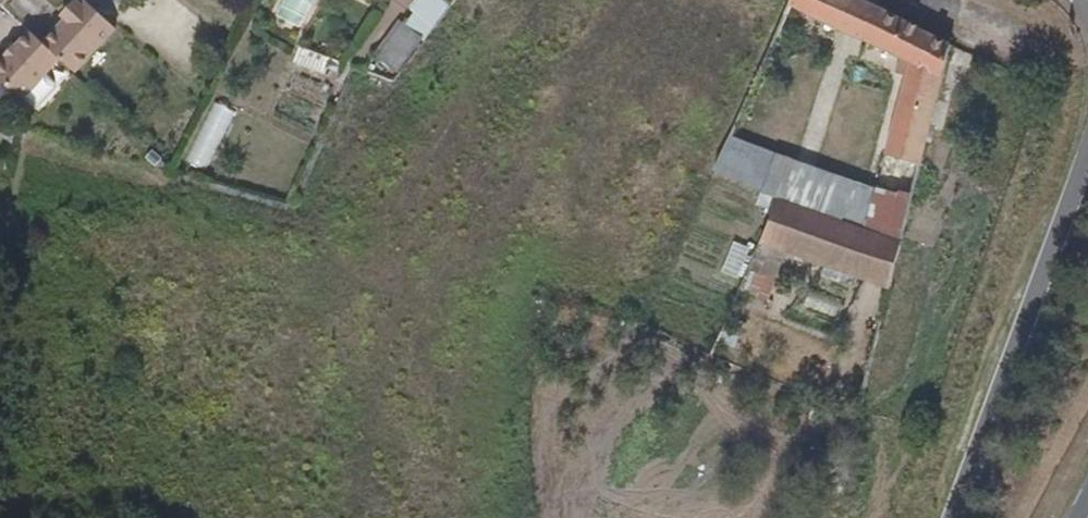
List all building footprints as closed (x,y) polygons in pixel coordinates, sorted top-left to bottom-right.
[(0,2),(0,9),(4,13),(15,0),(2,0),(0,2)] [(83,2),(81,0),(74,0),(71,3),(77,9),(83,2)] [(431,32),(444,9),(430,0),(409,0),(401,15),(431,32)] [(951,47),(858,0),(792,0),(789,7),(790,8),(777,37),(818,57),(833,26),(910,64),(886,156),(919,166),(927,136),(933,112),(951,47)] [(58,61),(74,76),(114,30),(83,2),(77,9),(71,3),(59,17),(63,22),(41,46),(58,61)] [(396,77),(422,40),(403,25),(376,62),(396,77)] [(58,61),(41,46),(29,35),(16,50),(5,61),(0,67),(0,87),(20,104),(58,61)] [(324,71),(328,51),(297,45),(293,64),(324,71)] [(2,58),(5,61),(16,50),(13,47),(2,58)] [(945,116),(933,112),(927,136),(939,140),(945,116)] [(713,172),(763,193),(776,156),(729,138),(713,172)] [(763,193),(780,200),(865,231),(875,191),(776,156),(763,193)] [(875,191),(865,231),(899,243),(919,166),(886,156),(884,156),(875,191)] [(780,200),(761,246),(886,290),(892,267),(898,244),(899,243),(865,231),(780,200)] [(734,238),(722,270),(738,276),(750,244),(734,238)] [(898,244),(892,267),(906,271),(912,247),(898,244)] [(734,347),(739,326),(724,322),(718,343),(734,347)]
